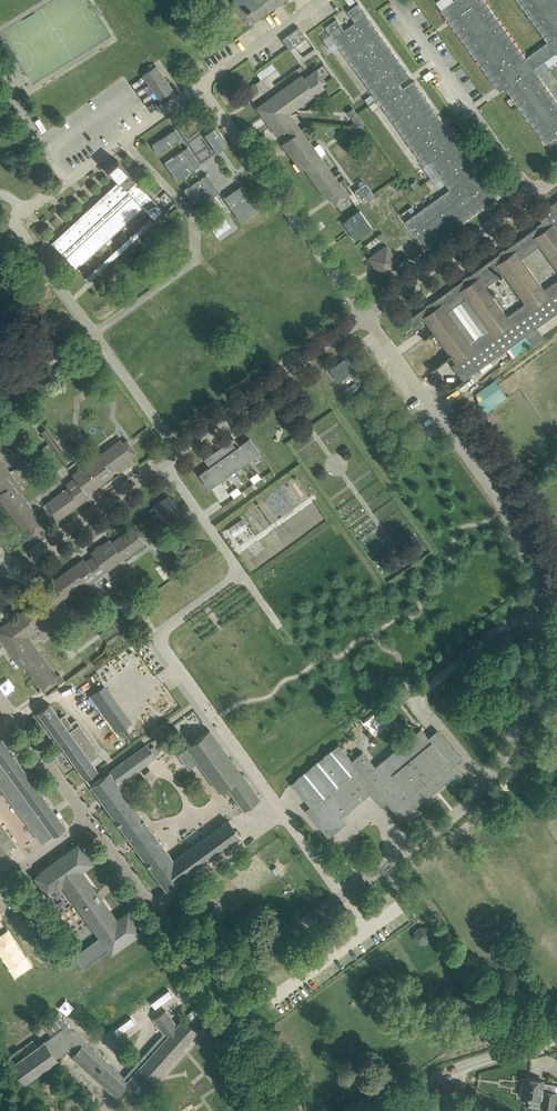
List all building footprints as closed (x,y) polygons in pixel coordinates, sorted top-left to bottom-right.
[(250,24),(284,0),(232,0),(236,6),(243,15),(250,24)] [(506,89),(545,144),(556,136),(556,102),(533,69),(555,53),(556,55),(556,0),(517,0),(547,42),(525,58),(484,0),(454,0),(440,9),(496,87),(507,79),(511,85),(506,89)] [(357,2),(346,10),(355,22),(344,30),(335,18),(324,26),(424,166),(430,162),(449,189),(405,221),(425,249),(497,197),(414,80),(403,88),(399,83),(410,75),(357,2)] [(299,27),(282,39),(290,50),(307,38),(299,27)] [(271,63),(257,74),(261,79),(275,68),(271,63)] [(148,71),(142,75),(151,87),(153,91),(159,99),(173,89),(156,65),(154,67),(148,71)] [(269,120),(266,122),(270,127),(273,125),(276,128),(273,130),(276,136),(286,129),(291,136),(282,143),(286,149),(289,146),(293,153),(290,155),(301,170),(304,168),(326,198),(329,196),(335,205),(348,195),(287,110),(304,98),(306,101),(324,88),(322,85),(326,82),(317,69),(304,78),(302,75),(273,95),(275,98),(268,104),(265,101),(256,107),(263,117),(266,114),(269,120)] [(349,126),(353,132),(365,124),(353,107),(347,112),(355,122),(349,126)] [(216,127),(208,133),(209,133),(212,136),(213,137),(212,138),(213,139),(213,138),(217,143),(216,144),(217,144),(218,144),(219,145),(218,145),(221,149),(220,149),(221,150),(228,145),(216,127)] [(171,131),(152,145),(158,154),(177,140),(177,139),(176,140),(171,133),(171,132),(172,132),(171,131)] [(184,149),(165,163),(171,172),(190,158),(189,158),(183,151),(184,150),(184,149)] [(190,158),(171,172),(177,180),(196,167),(196,166),(195,167),(190,160),(190,159),(191,159),(190,158)] [(118,181),(52,242),(77,269),(143,208),(155,220),(165,211),(118,160),(107,169),(118,181)] [(203,177),(184,190),(190,199),(209,185),(208,185),(203,178),(204,177),(203,177)] [(366,183),(354,191),(362,202),(374,194),(366,183)] [(209,185),(190,199),(196,208),(216,194),(215,194),(214,194),(209,187),(209,186),(210,186),(209,185)] [(236,195),(235,195),(249,214),(258,208),(244,189),(243,189),(244,190),(237,196),(236,195)] [(227,201),(226,201),(240,220),(249,214),(235,195),(235,196),(235,197),(228,202),(228,201),(227,201)] [(425,305),(426,306),(407,320),(414,330),(426,321),(455,362),(451,365),(462,380),(527,334),(533,343),(542,337),(535,327),(556,311),(556,280),(544,290),(521,258),(539,245),(556,270),(556,200),(536,215),(541,222),(536,225),(537,226),(504,250),(504,249),(499,252),(500,253),(467,276),(467,275),(462,279),(463,280),(430,303),(430,302),(425,305)] [(354,228),(366,219),(360,210),(347,219),(354,228)] [(372,228),(366,219),(354,228),(360,237),(372,228)] [(382,232),(377,236),(381,242),(386,238),(382,232)] [(368,257),(381,276),(400,263),(386,244),(368,257)] [(403,261),(408,268),(413,264),(407,257),(403,261)] [(10,309),(11,307),(15,305),(27,296),(1,259),(0,260),(0,295),(10,309)] [(346,357),(329,369),(338,382),(355,369),(346,357)] [(486,411),(507,397),(495,379),(474,393),(486,411)] [(349,386),(344,390),(348,395),(353,392),(349,386)] [(41,432),(56,454),(62,449),(47,428),(41,432)] [(210,467),(200,474),(209,488),(259,452),(249,438),(240,445),(239,444),(238,445),(233,438),(205,459),(210,467)] [(23,530),(28,526),(34,534),(45,526),(42,522),(50,517),(54,522),(85,499),(83,496),(95,487),(93,484),(101,478),(103,481),(113,474),(111,471),(136,453),(127,440),(123,443),(120,439),(111,446),(72,475),(73,476),(64,483),(67,487),(46,502),(49,507),(37,516),(20,493),(23,490),(0,458),(0,492),(3,497),(0,499),(23,530)] [(154,506),(164,521),(179,510),(169,495),(154,506)] [(221,511),(225,516),(232,511),(228,506),(221,511)] [(234,535),(247,527),(242,518),(229,527),(234,535)] [(81,564),(79,561),(52,581),(56,586),(9,621),(11,624),(6,627),(4,624),(0,627),(0,638),(2,640),(5,638),(8,643),(5,645),(9,650),(12,648),(15,652),(12,654),(22,668),(25,665),(44,691),(57,681),(59,685),(65,680),(60,673),(57,675),(25,632),(50,614),(47,609),(84,581),(87,585),(144,543),(142,540),(146,536),(137,523),(111,542),(109,539),(91,552),(93,555),(81,564)] [(164,538),(152,547),(158,555),(170,546),(164,538)] [(78,595),(73,599),(78,606),(84,602),(78,595)] [(114,630),(104,638),(107,643),(108,644),(124,632),(122,629),(116,621),(111,625),(114,630)] [(89,694),(116,731),(131,720),(104,683),(89,694)] [(405,685),(398,691),(405,700),(412,694),(405,685)] [(49,703),(37,712),(85,778),(97,769),(90,759),(99,752),(75,719),(70,723),(64,714),(60,717),(49,703)] [(182,734),(201,723),(194,712),(176,724),(182,734)] [(291,783),(310,806),(305,810),(328,837),(335,831),(331,826),(375,789),(400,819),(457,772),(451,765),(459,758),(437,731),(429,738),(421,728),(375,766),(362,751),(352,760),(338,744),(291,783)] [(187,746),(177,753),(188,768),(198,761),(219,791),(226,786),(243,810),(260,798),(243,774),(241,774),(209,729),(209,730),(187,746)] [(9,798),(41,842),(52,834),(53,835),(65,826),(1,738),(0,739),(0,784),(9,798)] [(145,745),(102,776),(90,785),(166,890),(175,883),(238,836),(226,819),(173,857),(120,783),(155,758),(154,756),(159,752),(154,745),(149,749),(145,745)] [(16,841),(9,832),(0,820),(0,852),(16,841)] [(43,872),(36,877),(39,881),(42,886),(45,889),(47,893),(55,887),(63,881),(102,935),(105,939),(88,951),(85,947),(75,955),(84,966),(107,950),(109,948),(112,951),(131,937),(140,930),(128,912),(116,920),(100,898),(96,892),(80,870),(91,862),(78,844),(64,855),(63,853),(55,858),(56,860),(42,871),(43,872)] [(412,929),(418,942),(431,936),(425,923),(412,929)] [(169,990),(151,1003),(155,1008),(173,995),(169,990)] [(194,1007),(187,1014),(193,1019),(199,1012),(194,1007)] [(63,1029),(64,1030),(46,1043),(45,1041),(38,1046),(33,1040),(7,1059),(25,1084),(58,1059),(57,1058),(67,1050),(72,1055),(71,1056),(114,1095),(127,1082),(141,1095),(197,1032),(183,1019),(177,1026),(166,1010),(153,1019),(164,1035),(125,1078),(72,1030),(60,1014),(43,1025),(51,1037),(63,1029)] [(131,1017),(113,1030),(117,1036),(135,1023),(131,1017)] [(553,1092),(554,1084),(542,1082),(542,1080),(524,1077),(521,1096),(529,1097),(528,1105),(553,1108),(555,1092),(553,1092)]
